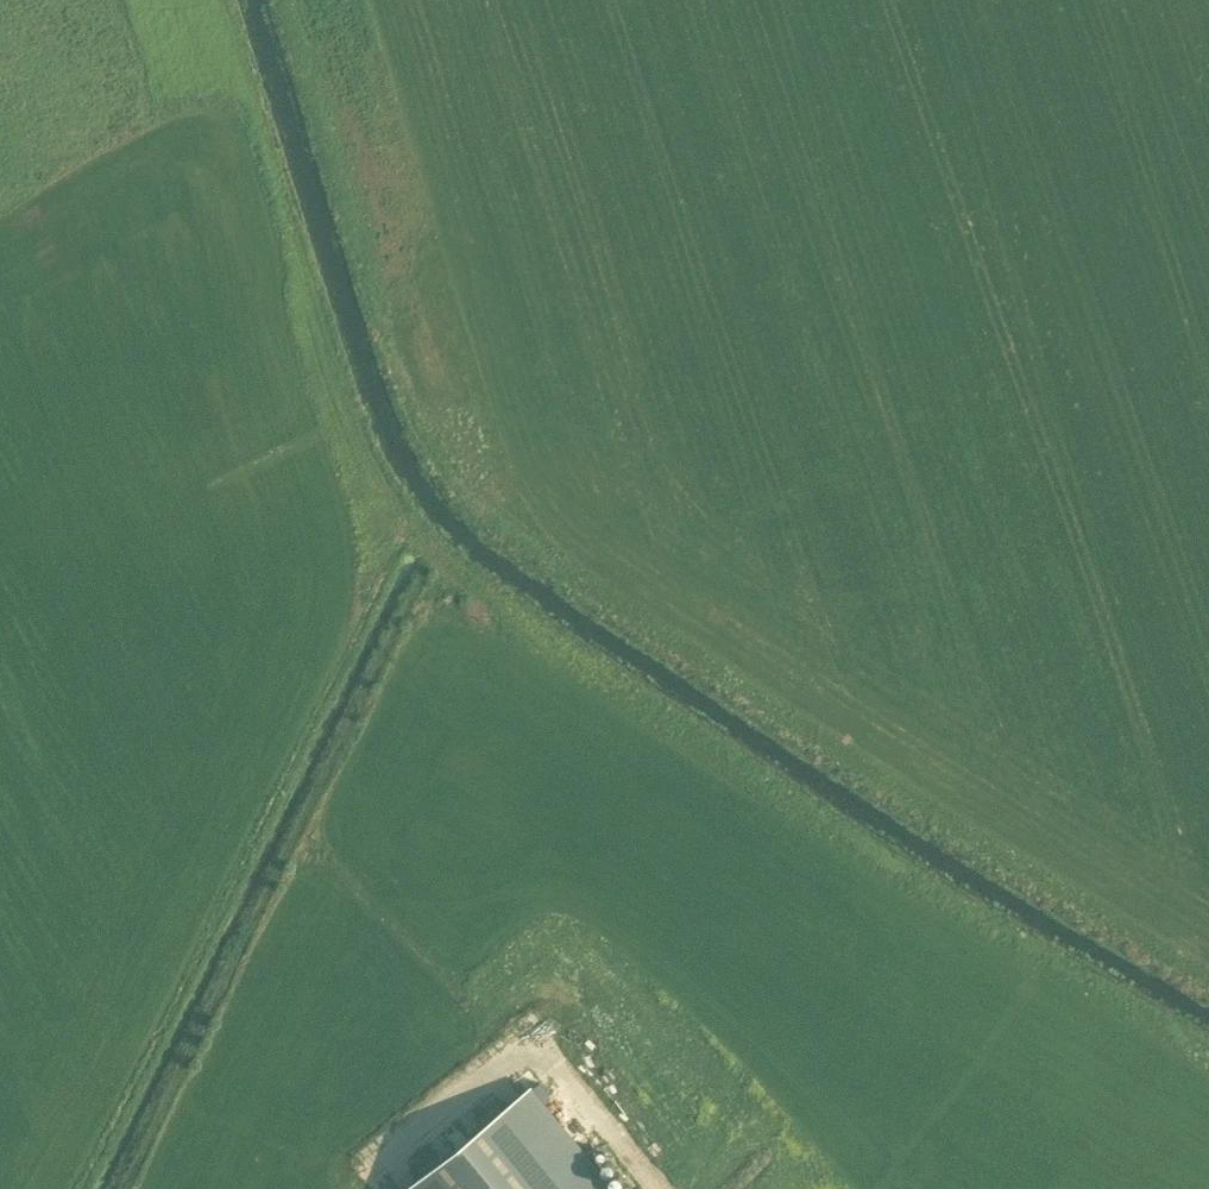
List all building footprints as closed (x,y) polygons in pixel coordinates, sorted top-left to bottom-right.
[(528,1094),(410,1188),(605,1188),(528,1094)]
